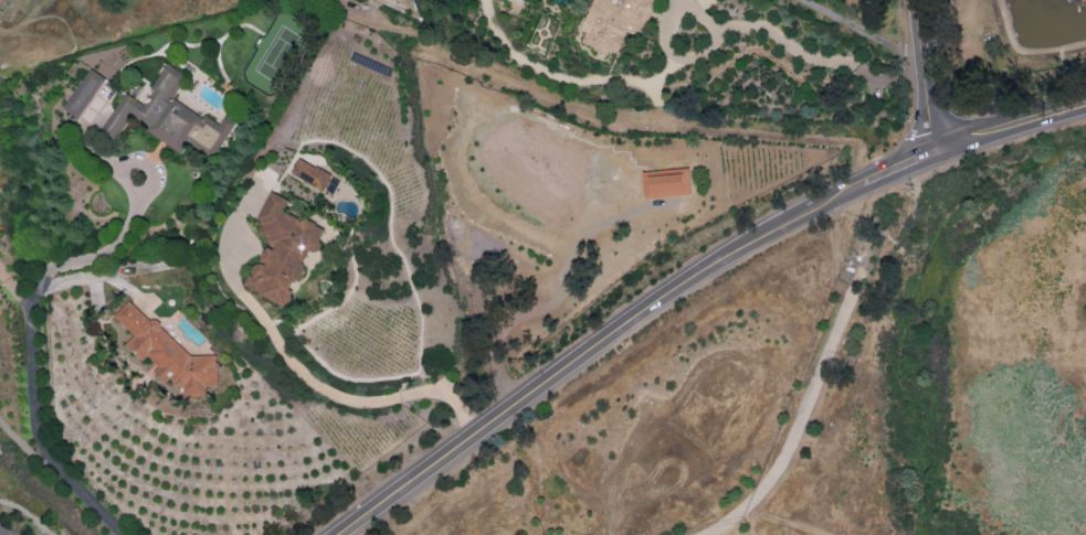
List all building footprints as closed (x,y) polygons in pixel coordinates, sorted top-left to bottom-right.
[(584,31),(586,32),(582,44),(618,55),(626,30),(645,36),(656,0),(593,0),(584,31)] [(100,131),(116,141),(130,119),(183,153),(189,144),(216,161),(239,124),(225,115),(218,126),(173,97),(187,75),(168,63),(143,103),(125,91),(100,131)] [(78,118),(106,79),(91,68),(63,108),(78,118)] [(290,173),(323,191),(332,175),(299,157),(290,173)] [(691,195),(690,168),(643,171),(644,197),(691,195)] [(340,181),(333,177),(325,189),(333,194),(340,181)] [(244,288),(287,305),(309,248),(316,251),(325,228),(283,212),(289,199),(269,191),(258,220),(263,222),(258,236),(269,240),(260,262),(254,260),(244,288)] [(216,354),(190,356),(154,319),(149,319),(130,300),(114,316),(134,336),(126,344),(142,360),(147,355),(155,363),(156,373),(163,380),(171,380),(179,387),(184,386),(185,397),(206,396),(206,387),(219,386),(216,354)]
